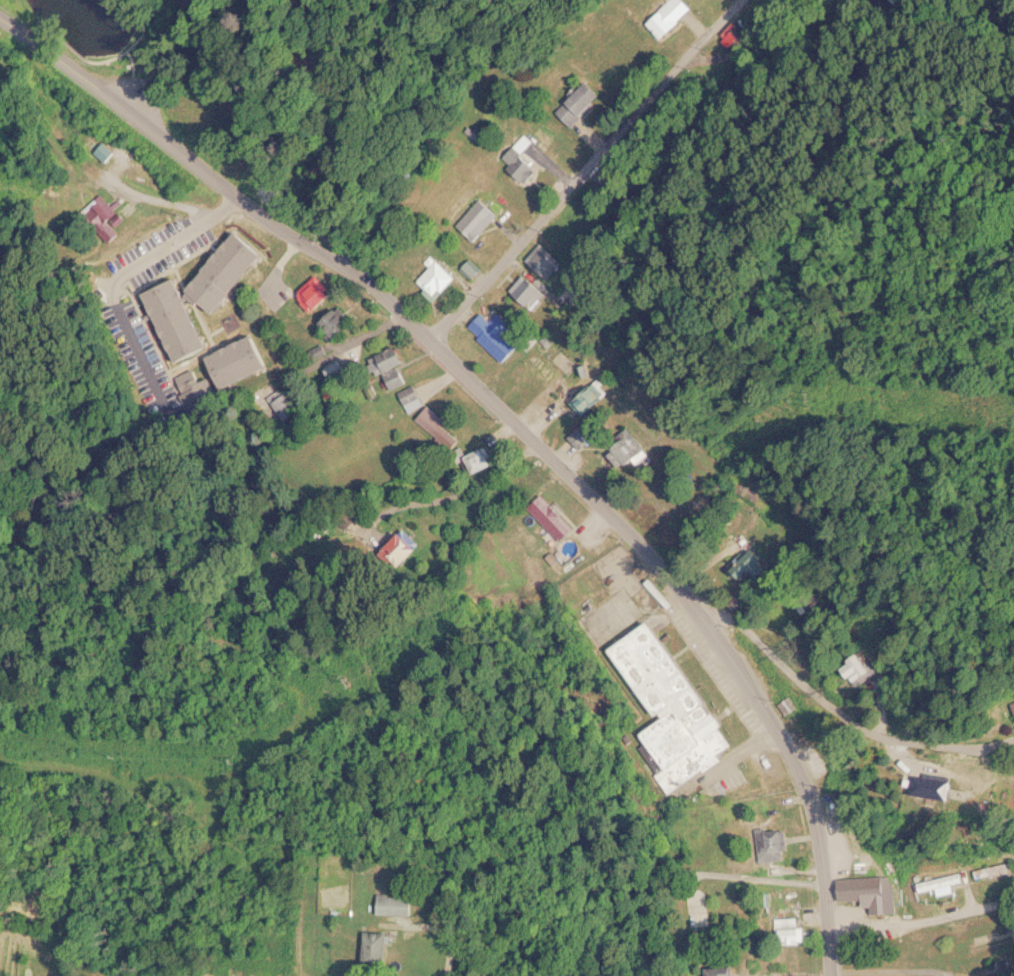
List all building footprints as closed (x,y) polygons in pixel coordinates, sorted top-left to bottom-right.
[(666,39),(694,10),(683,0),(670,0),(648,23),(666,39)] [(556,112),(572,127),(604,96),(588,80),(556,112)] [(531,181),(541,166),(524,155),(534,140),(523,132),(503,163),(531,181)] [(97,152),(109,161),(116,151),(104,142),(97,152)] [(119,212),(102,195),(88,209),(105,226),(119,212)] [(501,216),(483,198),(458,224),(476,241),(501,216)] [(213,348),(194,302),(200,300),(221,315),(269,250),(243,230),(235,234),(192,292),(186,287),(182,277),(144,293),(150,310),(160,317),(178,362),(213,348)] [(422,281),(441,299),(461,277),(442,259),(422,281)] [(481,272),(472,263),(468,267),(476,276),(481,272)] [(511,297),(538,309),(548,286),(522,274),(511,297)] [(300,294),(318,311),(335,294),(318,276),(300,294)] [(343,337),(352,316),(332,307),(322,328),(343,337)] [(504,363),(522,346),(508,331),(511,328),(491,307),(470,327),(504,363)] [(274,368),(261,334),(203,357),(216,391),(274,368)] [(409,383),(402,365),(409,363),(402,347),(369,360),(376,378),(385,374),(391,390),(409,383)] [(528,359),(556,386),(564,378),(536,351),(528,359)] [(331,379),(348,371),(343,361),(326,369),(331,379)] [(586,415),(606,393),(594,382),(574,404),(586,415)] [(399,394),(408,412),(424,404),(415,386),(399,394)] [(268,403),(288,424),(305,408),(285,387),(268,403)] [(415,421),(449,451),(462,437),(428,407),(415,421)] [(581,449),(595,435),(582,423),(569,437),(581,449)] [(642,456),(627,439),(609,454),(625,472),(642,456)] [(468,456),(477,474),(497,464),(488,446),(468,456)] [(768,565),(751,547),(731,566),(748,584),(768,565)] [(610,651),(658,721),(640,733),(666,772),(684,761),(693,774),(737,743),(653,622),(610,651)] [(876,675),(863,654),(845,665),(858,686),(876,675)] [(956,778),(928,775),(917,774),(915,796),(954,799),(956,778)] [(756,861),(786,860),(785,827),(755,829),(756,861)] [(1013,869),(1013,866),(1012,861),(976,872),(979,880),(1013,869)] [(967,883),(965,873),(920,884),(923,894),(967,883)] [(888,914),(886,877),(838,879),(838,902),(862,901),(862,907),(872,907),(873,914),(888,914)] [(378,915),(417,915),(417,895),(378,895),(378,915)] [(779,943),(811,943),(811,927),(803,927),(803,918),(779,918),(779,943)] [(367,964),(393,964),(393,932),(367,932),(367,964)]
